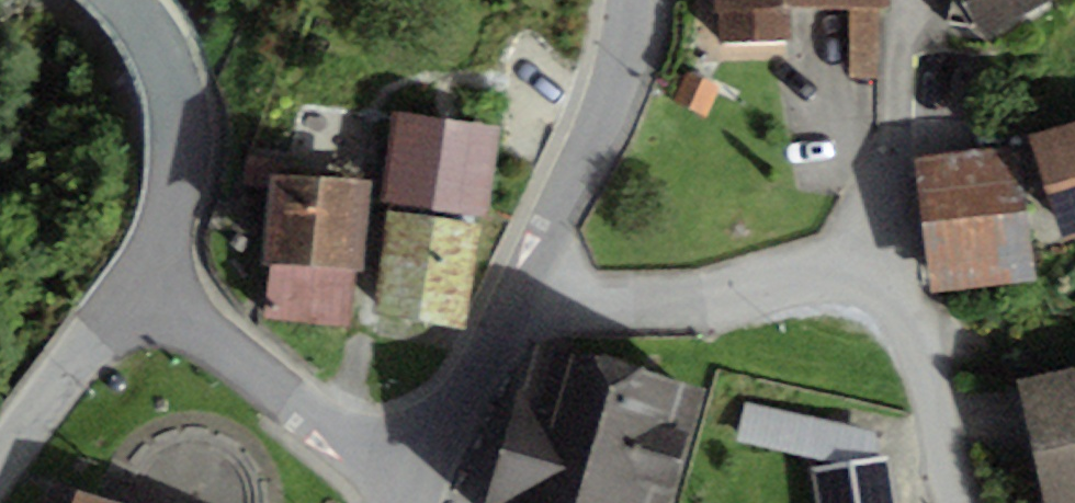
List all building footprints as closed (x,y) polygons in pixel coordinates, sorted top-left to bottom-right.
[(712,65),(783,64),(783,33),(901,31),(900,0),(711,0),(712,65)] [(959,25),(976,55),(1044,20),(1035,0),(1005,0),(959,25)] [(505,134),(393,119),(381,204),(493,219),(505,134)] [(1032,142),(1055,241),(1074,236),(1074,132),(1032,142)] [(1021,164),(919,171),(928,299),(1031,291),(1021,164)] [(366,190),(266,179),(252,311),(351,322),(366,190)] [(478,233),(385,220),(371,325),(463,337),(478,233)] [(510,353),(468,502),(650,502),(679,400),(510,353)] [(1015,384),(1038,502),(1074,502),(1074,373),(1015,384)] [(813,479),(817,502),(893,502),(889,469),(813,479)] [(61,495),(58,502),(86,502),(61,495)]
